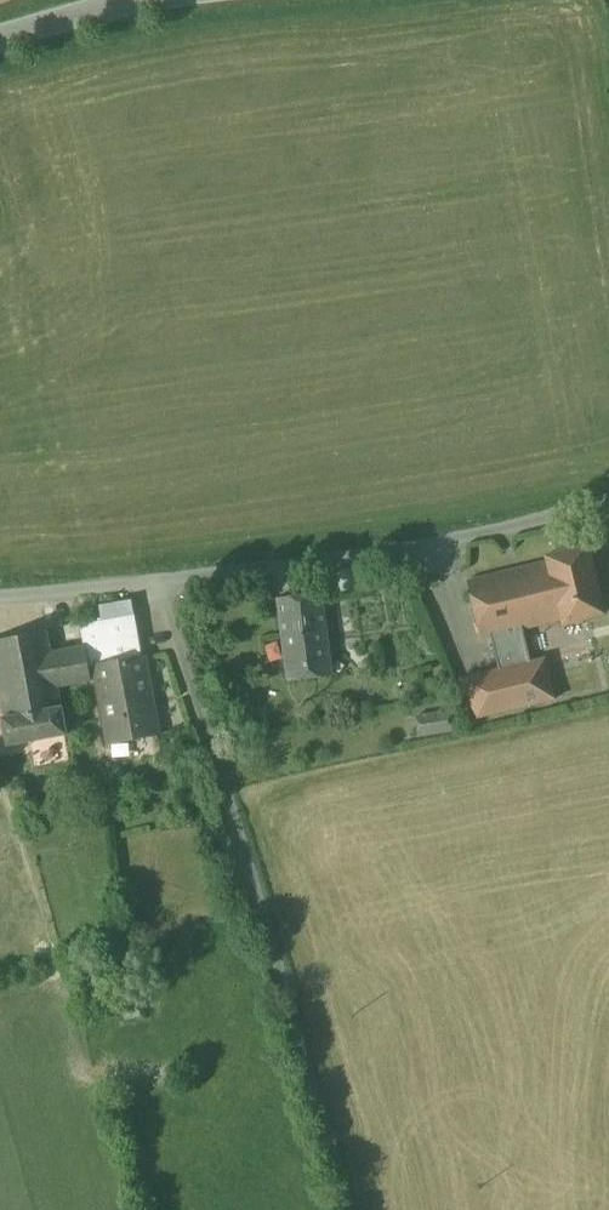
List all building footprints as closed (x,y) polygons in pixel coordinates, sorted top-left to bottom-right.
[(588,544),(546,556),(547,562),(561,620),(563,626),(605,614),(588,544)] [(547,562),(468,581),(482,639),(491,637),(523,629),(561,620),(547,562)] [(321,593),(278,599),(288,680),(332,675),(321,593)] [(137,619),(105,626),(114,670),(147,663),(137,619)] [(0,629),(0,692),(58,682),(91,676),(84,636),(50,642),(46,621),(0,629)] [(523,629),(491,637),(499,669),(510,667),(531,662),(523,629)] [(531,662),(510,667),(520,708),(555,699),(546,658),(531,662)] [(114,670),(99,673),(116,747),(165,737),(149,662),(147,663),(114,670)] [(499,669),(460,679),(478,718),(520,708),(510,667),(499,669)] [(0,692),(0,697),(6,733),(65,723),(58,682),(0,692)] [(452,710),(415,714),(417,736),(455,731),(452,710)]
